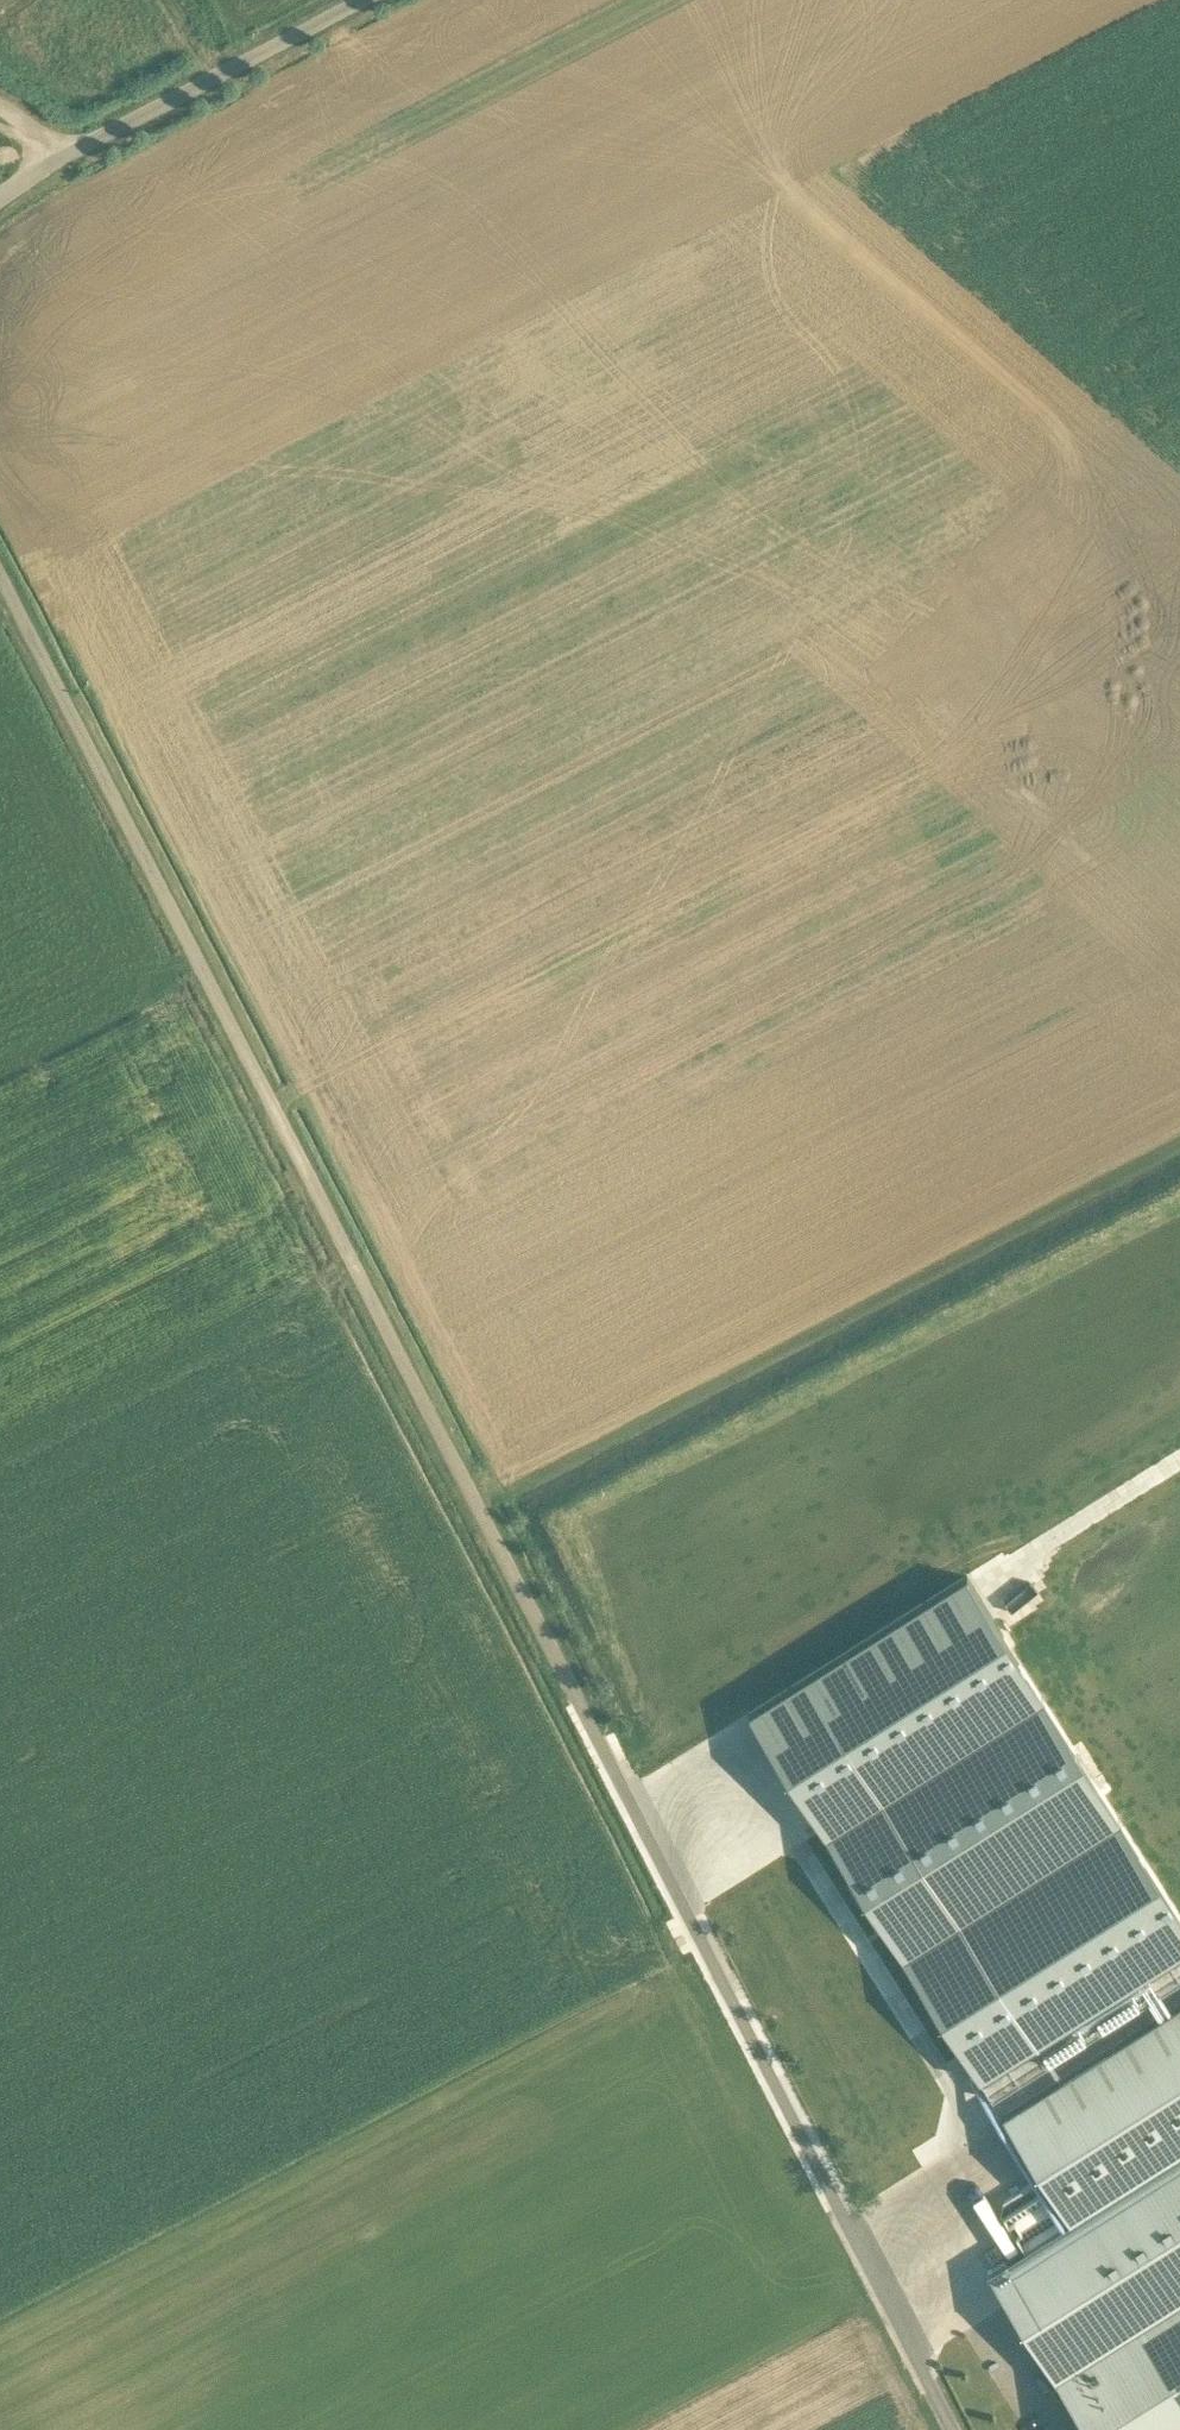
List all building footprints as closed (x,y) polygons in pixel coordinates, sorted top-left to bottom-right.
[(980,2076),(992,2096),(1179,1977),(1179,1912),(965,1572),(748,1709),(839,1852),(980,2076)] [(1003,2114),(1069,2219),(988,2271),(1088,2429),(1179,2429),(1179,2002),(1003,2114)]
